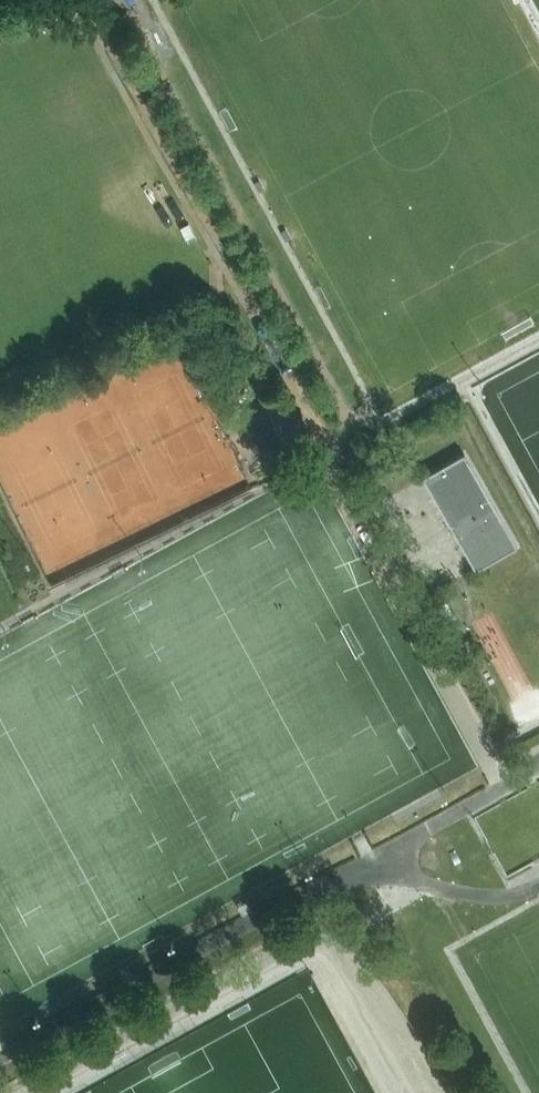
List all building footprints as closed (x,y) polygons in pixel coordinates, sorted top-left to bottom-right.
[(519,548),(467,455),(427,478),(479,570),(519,548)]
